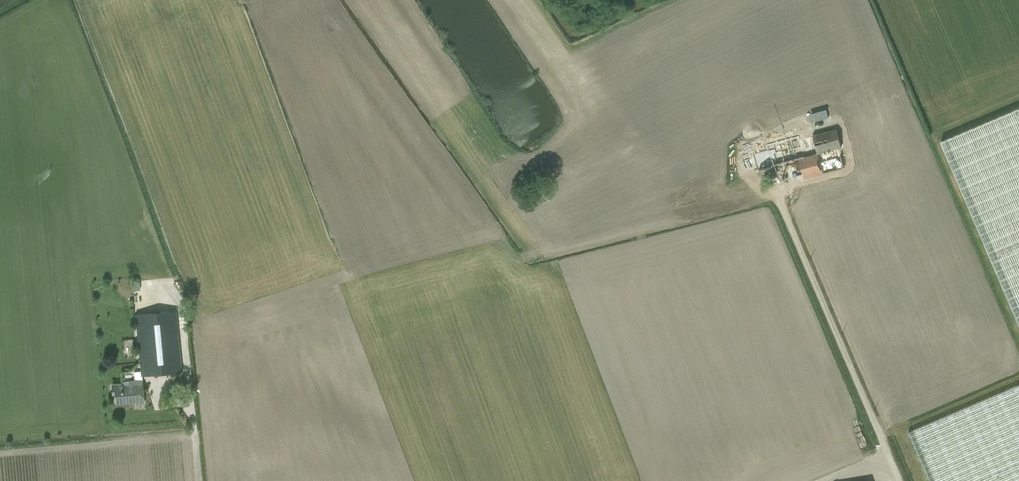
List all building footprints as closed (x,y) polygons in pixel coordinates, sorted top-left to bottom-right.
[(834,127),(755,148),(762,171),(794,162),(804,179),(846,167),(834,127)] [(185,375),(181,312),(140,315),(144,377),(185,375)] [(116,404),(148,404),(148,381),(116,381),(116,404)] [(930,480),(1018,480),(1018,382),(909,431),(930,480)]
